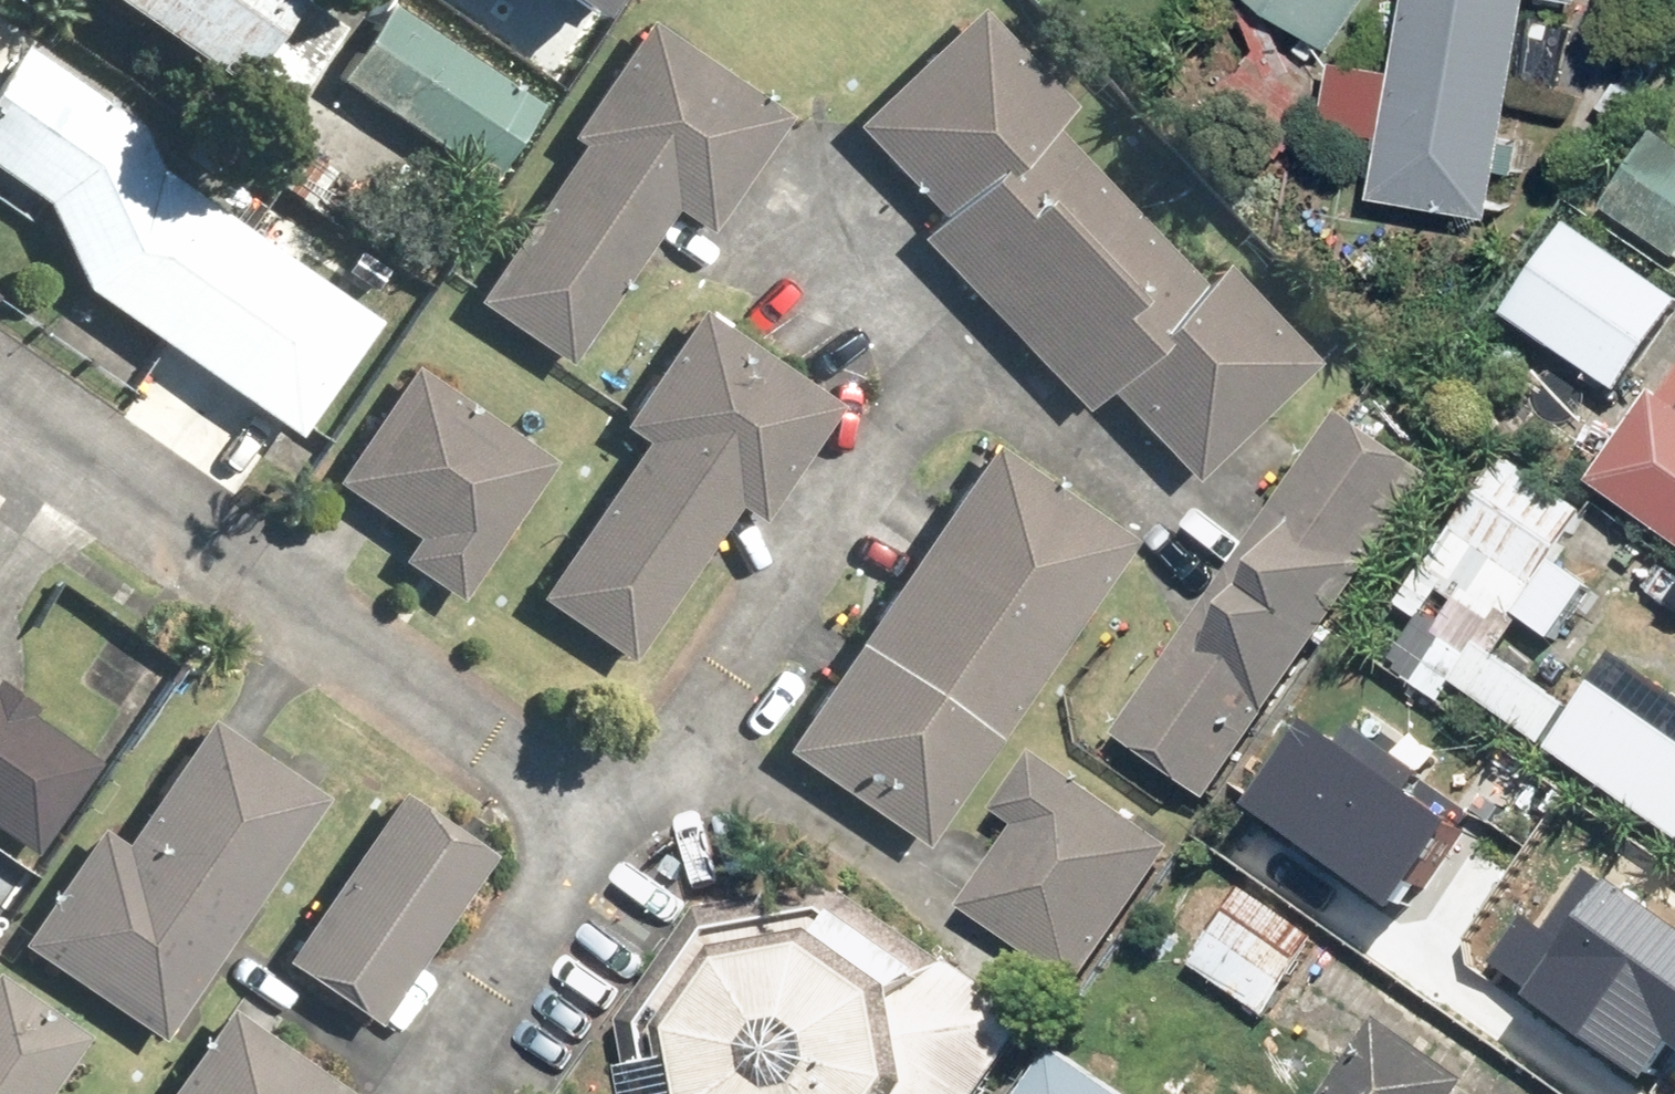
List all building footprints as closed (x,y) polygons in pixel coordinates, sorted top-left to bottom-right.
[(271,113),(338,19),(311,0),(109,0),(271,113)] [(1320,29),(1341,0),(1279,0),(1320,29)] [(1386,194),(1498,212),(1532,0),(1417,0),(1386,194)] [(982,8),(843,136),(1088,400),(1103,385),(1192,481),(1315,367),(1224,269),(1202,289),(1049,124),(1071,104),(982,8)] [(386,10),(342,83),(489,171),(532,98),(386,10)] [(654,29),(469,295),(601,386),(786,120),(654,29)] [(382,322),(161,162),(139,122),(25,35),(0,67),(0,170),(47,206),(84,286),(296,440),(382,322)] [(1674,248),(1674,151),(1665,145),(1620,213),(1674,248)] [(1609,396),(1674,296),(1577,233),(1512,333),(1609,396)] [(531,589),(640,663),(823,395),(714,321),(531,589)] [(1597,485),(1674,536),(1674,366),(1597,485)] [(465,599),(553,462),(407,369),(319,506),(465,599)] [(1203,808),(1435,479),(1338,412),(1106,740),(1203,808)] [(788,744),(938,842),(1137,540),(988,442),(788,744)] [(1505,463),(1410,603),(1502,665),(1597,525),(1505,463)] [(1557,748),(1674,838),(1674,731),(1608,680),(1557,748)] [(34,854),(97,764),(0,696),(0,831),(34,854)] [(1335,710),(1267,809),(1415,910),(1483,811),(1335,710)] [(42,955),(159,1038),(328,800),(212,718),(42,955)] [(1095,973),(1169,848),(1033,767),(958,892),(1095,973)] [(409,791),(283,966),(373,1030),(498,855),(409,791)] [(1229,865),(1166,948),(1256,1015),(1319,933),(1229,865)] [(1487,962),(1639,1069),(1659,1040),(1674,1051),(1674,935),(1579,868),(1536,927),(1520,916),(1487,962)] [(837,883),(703,912),(624,1023),(636,1074),(639,1093),(990,1093),(1043,1016),(963,963),(837,883)] [(95,1043),(0,976),(0,1093),(59,1093),(95,1043)] [(137,1093),(352,1093),(209,992),(137,1093)] [(1334,1093),(1488,1093),(1384,1022),(1334,1093)] [(1063,1044),(1025,1093),(1131,1093),(1063,1044)] [(1165,1079),(1181,1093),(1246,1093),(1194,1047),(1165,1079)]
